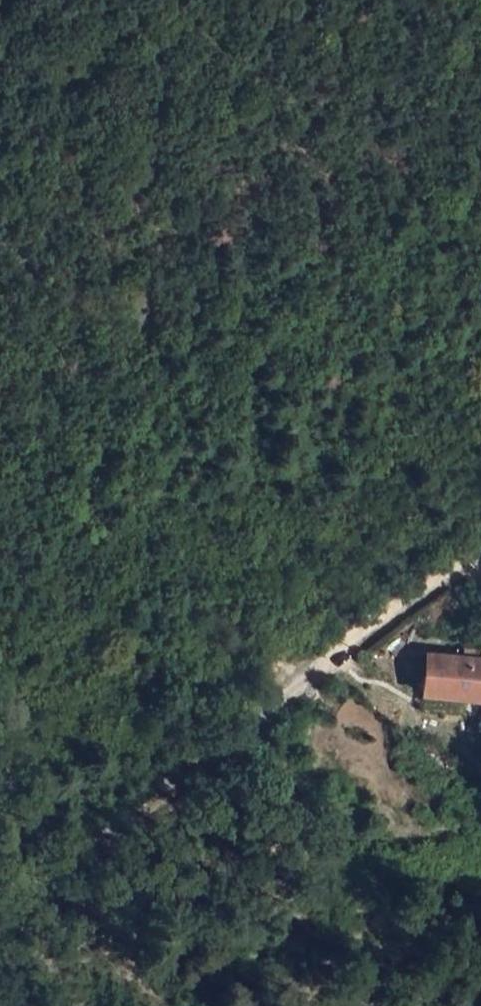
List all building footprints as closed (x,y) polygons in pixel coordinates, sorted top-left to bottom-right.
[(436,659),(432,699),(480,703),(480,664),(436,659)]
